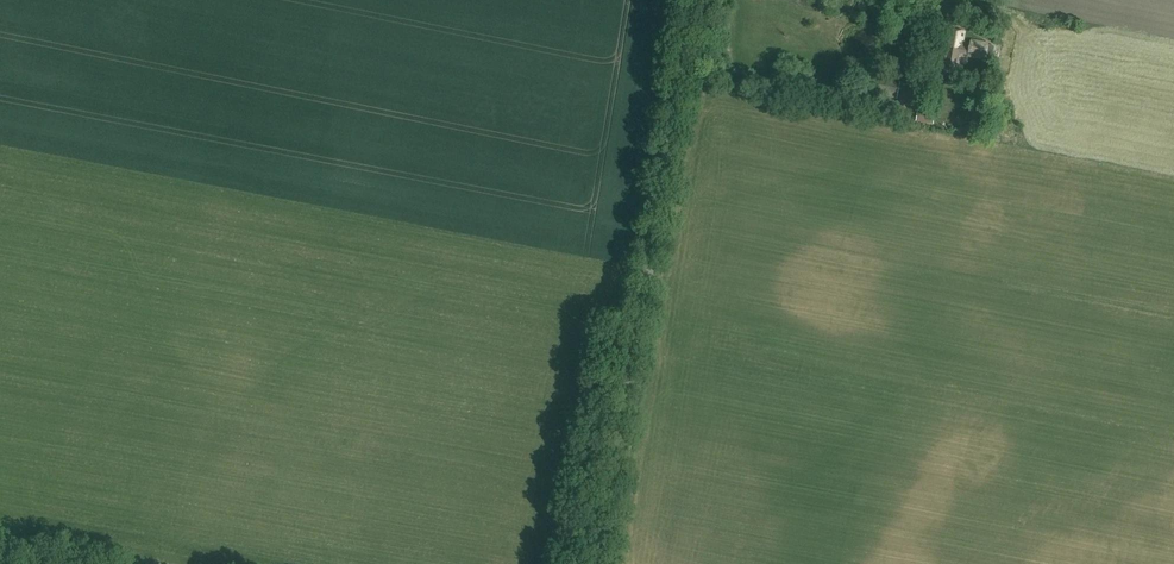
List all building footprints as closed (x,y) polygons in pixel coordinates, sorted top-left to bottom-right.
[(934,14),(952,17),(960,18),(962,5),(954,4),(936,2),(934,14)] [(916,16),(925,15),(924,5),(915,6),(916,16)] [(958,70),(960,61),(958,61),(959,56),(960,57),(961,53),(969,54),(968,56),(986,58),(989,42),(971,39),(970,42),(963,41),(965,31),(949,29),(943,68),(958,70)] [(974,86),(988,89),(989,82),(975,79),(974,86)] [(874,94),(897,98),(900,84),(877,80),(874,94)]
